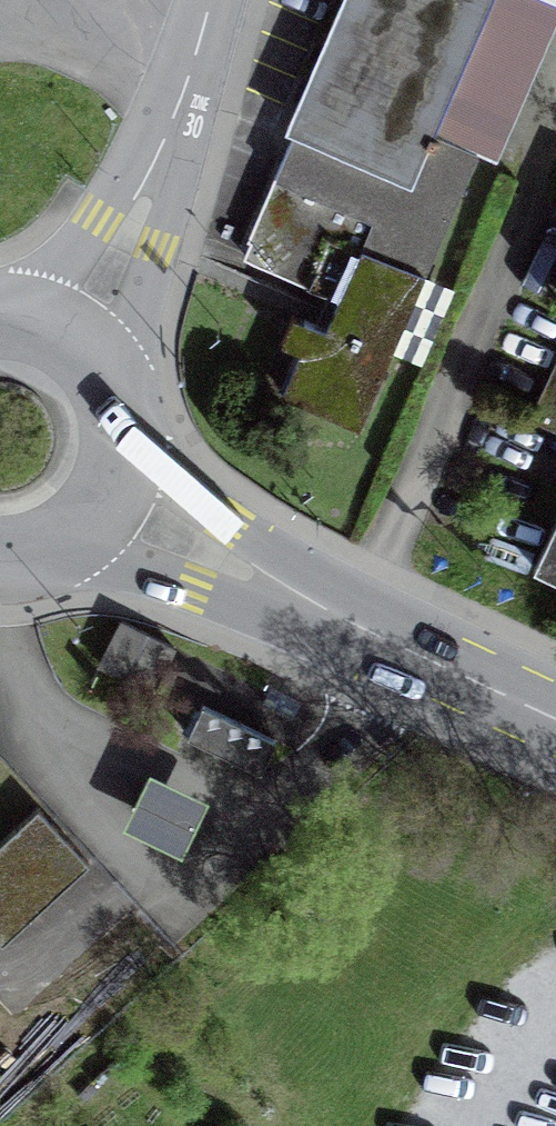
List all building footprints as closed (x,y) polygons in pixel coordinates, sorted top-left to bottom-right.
[(385,425),(476,229),(555,58),(555,0),(350,0),(238,240),(323,279),(278,375),(385,425)] [(522,391),(555,408),(555,321),(522,391)] [(516,594),(555,614),(555,513),(516,594)] [(121,620),(100,663),(152,689),(174,647),(121,620)] [(275,740),(203,705),(188,735),(260,770),(275,740)] [(208,796),(150,768),(124,823),(181,851),(208,796)] [(38,806),(0,841),(0,939),(2,942),(89,861),(38,806)]
